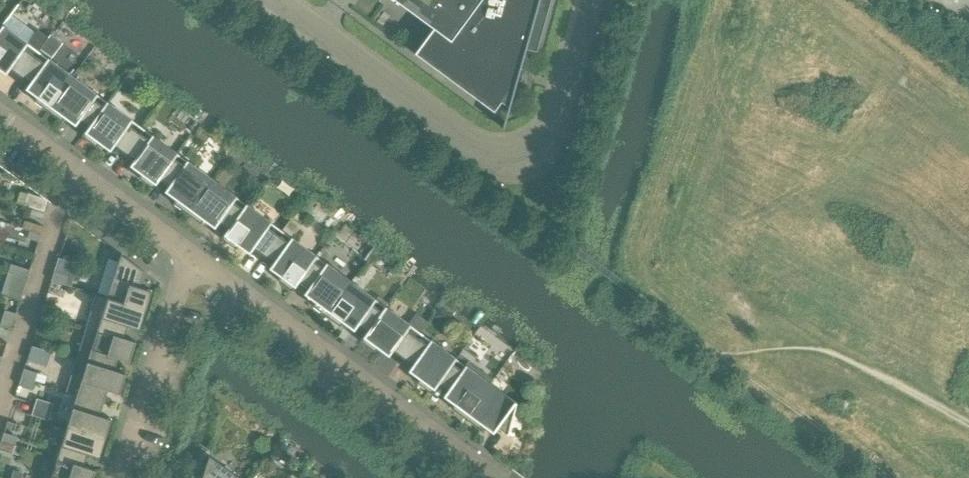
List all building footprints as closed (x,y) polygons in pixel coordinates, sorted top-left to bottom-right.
[(427,63),(493,111),(500,102),(508,107),(525,48),(535,51),(550,0),(395,0),(432,28),(414,53),(427,63)] [(20,76),(35,56),(34,55),(45,41),(34,33),(27,43),(2,25),(0,27),(0,70),(5,74),(9,68),(20,76)] [(33,100),(48,111),(73,77),(47,58),(44,63),(35,56),(20,76),(29,83),(25,88),(36,97),(33,100)] [(81,136),(82,137),(108,102),(106,101),(103,106),(94,99),(97,95),(73,77),(48,111),(61,121),(63,117),(75,125),(79,119),(88,126),(81,136)] [(114,145),(124,153),(139,133),(128,125),(132,120),(108,102),(82,137),(96,146),(98,143),(109,151),(114,145)] [(159,178),(174,158),(177,154),(152,135),(148,139),(139,133),(124,153),(133,160),(129,165),(140,174),(138,177),(152,188),(159,178)] [(172,203),(187,213),(212,179),(186,160),(183,165),(174,158),(159,178),(168,185),(164,191),(175,199),(172,203)] [(220,238),(222,239),(247,205),(245,204),(242,209),(233,202),(236,197),(212,179),(187,213),(200,223),(203,219),(214,228),(218,222),(227,229),(220,238)] [(16,202),(24,205),(27,193),(20,191),(16,202)] [(253,248),(263,255),(278,235),(268,227),(271,223),(247,205),(222,239),(235,249),(237,245),(249,253),(253,248)] [(21,228),(30,230),(41,234),(43,226),(24,220),(21,228)] [(41,234),(30,230),(27,238),(38,241),(41,234)] [(327,240),(334,245),(339,238),(332,233),(327,240)] [(298,281),(313,261),(316,256),(291,237),(287,242),(278,235),(263,255),(272,262),(268,268),(279,276),(277,280),(291,290),(298,281)] [(120,254),(107,297),(106,298),(145,310),(151,290),(139,287),(144,271),(120,254)] [(312,305),(326,316),(351,282),(326,263),(322,268),(313,261),(298,281),(307,288),(303,293),(314,302),(312,305)] [(8,271),(15,274),(27,277),(29,270),(10,264),(8,271)] [(53,272),(51,280),(64,285),(67,276),(53,272)] [(27,277),(15,274),(13,281),(24,285),(27,277)] [(359,341),(361,341),(386,307),(385,306),(381,311),(372,304),(375,300),(351,282),(326,316),(339,326),(342,322),(353,330),(357,324),(366,331),(359,341)] [(96,294),(86,325),(124,337),(127,325),(139,329),(145,310),(106,298),(107,297),(96,294)] [(43,304),(41,313),(54,317),(57,308),(43,304)] [(392,350),(402,358),(417,338),(407,330),(410,325),(386,307),(361,341),(374,351),(377,348),(388,356),(392,350)] [(4,310),(2,317),(13,321),(16,313),(4,310)] [(54,317),(41,313),(38,321),(52,325),(54,317)] [(2,317),(0,323),(0,325),(11,328),(13,321),(2,317)] [(75,359),(86,363),(86,362),(113,370),(117,357),(129,361),(135,341),(123,337),(124,337),(86,325),(75,359)] [(430,393),(437,383),(452,363),(456,359),(430,340),(427,344),(417,338),(402,358),(412,365),(408,370),(419,378),(416,382),(430,393)] [(86,363),(75,359),(66,390),(76,394),(103,402),(107,390),(119,393),(125,373),(113,370),(86,362),(86,363)] [(451,408),(465,418),(490,384),(465,365),(461,370),(452,363),(437,383),(447,390),(442,396),(454,404),(451,408)] [(23,368),(21,377),(34,381),(37,372),(23,368)] [(34,381),(21,377),(18,385),(31,390),(34,381)] [(490,384),(465,418),(478,428),(481,424),(492,433),(496,427),(508,436),(514,412),(510,409),(515,402),(490,384)] [(76,394),(66,426),(105,438),(111,419),(99,415),(103,402),(76,394)] [(66,426),(57,457),(84,465),(87,454),(99,457),(105,438),(66,426)] [(3,432),(1,441),(14,445),(17,437),(3,432)] [(510,449),(518,450),(522,439),(514,437),(510,449)] [(1,441),(0,443),(0,450),(11,454),(14,445),(1,441)] [(208,455),(201,477),(239,477),(208,455)] [(57,457),(50,477),(92,477),(95,469),(83,466),(84,465),(57,457)] [(22,472),(12,469),(10,477),(20,477),(22,472)]
